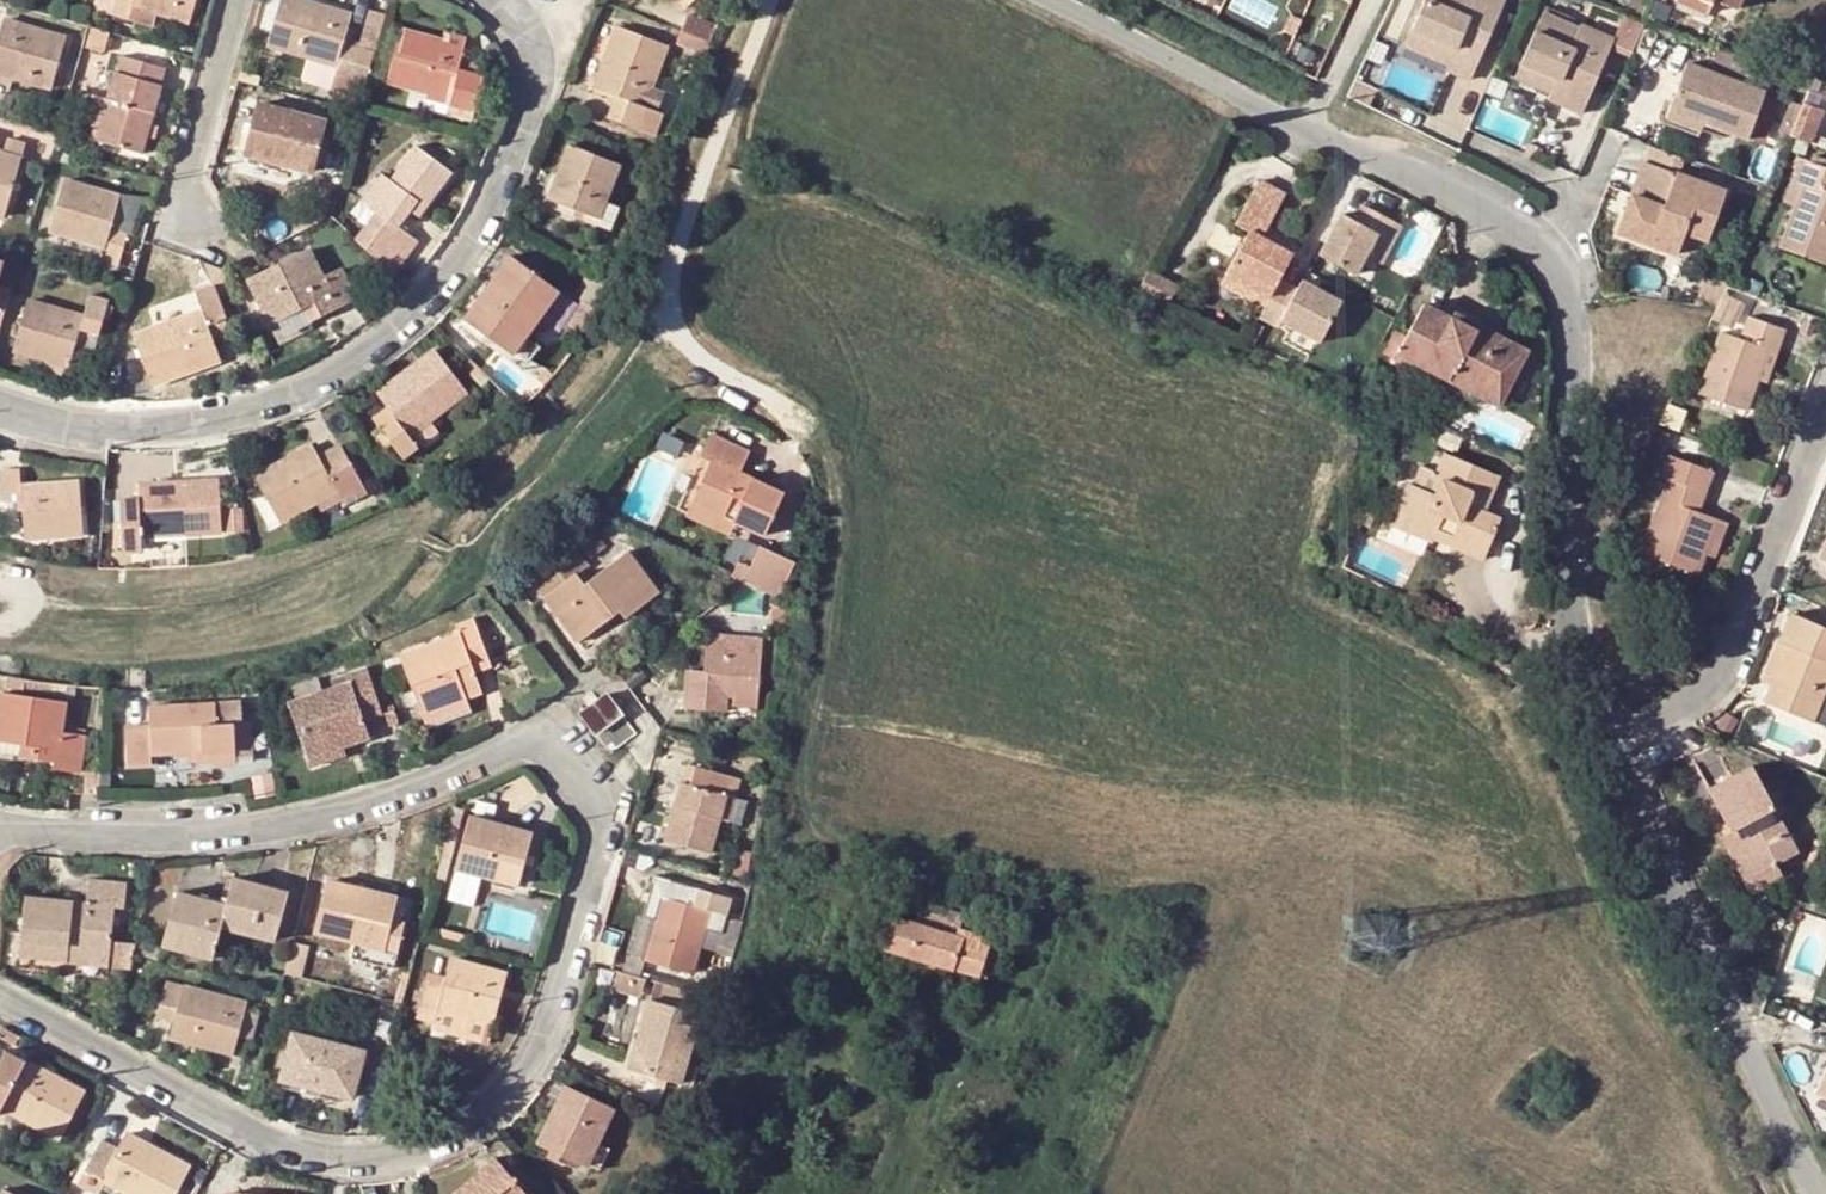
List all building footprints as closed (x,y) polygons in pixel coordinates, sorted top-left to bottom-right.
[(93,11),(111,17),(116,0),(96,0),(93,11)] [(128,22),(153,29),(157,14),(187,23),(194,0),(116,0),(111,17),(128,22)] [(350,19),(291,0),(280,0),(265,45),(306,58),(300,81),(329,91),(331,83),(360,92),(370,55),(343,46),(350,19)] [(1405,28),(1450,48),(1444,62),(1441,69),(1466,80),(1499,2),(1495,0),(1418,0),(1405,28)] [(1708,4),(1699,0),(1672,0),(1671,1),(1703,15),(1708,4)] [(1708,4),(1710,1),(1732,9),(1737,0),(1699,0),(1708,4)] [(1536,8),(1514,58),(1548,73),(1542,87),(1539,95),(1575,110),(1598,57),(1563,42),(1571,24),(1536,8)] [(686,15),(679,33),(707,44),(714,26),(686,15)] [(1637,22),(1617,15),(1605,45),(1624,53),(1637,22)] [(4,105),(12,78),(50,89),(64,42),(1,23),(0,28),(0,103),(4,105)] [(88,28),(82,50),(104,55),(109,35),(98,31),(88,28)] [(1399,42),(1444,62),(1450,48),(1405,28),(1399,42)] [(667,48),(617,29),(594,90),(613,98),(605,119),(624,126),(640,133),(649,111),(643,109),(667,48)] [(462,52),(399,33),(386,81),(425,92),(451,100),(448,107),(473,114),(483,77),(466,72),(468,64),(460,61),(462,52)] [(707,44),(679,33),(674,45),(701,58),(707,44)] [(1736,58),(1712,49),(1709,57),(1771,79),(1774,71),(1736,58)] [(163,70),(121,57),(116,74),(113,73),(104,100),(92,139),(140,154),(160,88),(159,87),(163,70)] [(1508,73),(1542,87),(1548,73),(1514,58),(1508,73)] [(1686,68),(1669,116),(1703,129),(1746,145),(1765,96),(1686,68)] [(1510,88),(1491,80),(1484,96),(1504,103),(1510,88)] [(473,114),(448,107),(451,100),(425,92),(420,107),(471,123),(473,114)] [(1773,133),(1812,147),(1825,109),(1825,108),(1787,94),(1773,133)] [(76,134),(92,139),(104,100),(88,95),(76,134)] [(313,174),(325,125),(256,107),(243,155),(313,174)] [(1699,139),(1703,129),(1669,116),(1666,126),(1699,139)] [(2,220),(24,146),(6,140),(3,152),(0,152),(0,219),(2,220)] [(1645,156),(1674,169),(1680,155),(1651,142),(1645,156)] [(450,175),(415,148),(387,183),(379,177),(360,202),(377,216),(367,230),(404,257),(415,243),(399,230),(411,213),(424,196),(432,201),(450,175)] [(597,220),(618,166),(569,148),(547,201),(597,220)] [(1807,163),(1825,170),(1825,161),(1810,154),(1807,163)] [(1777,248),(1825,266),(1825,263),(1825,170),(1807,163),(1795,159),(1790,174),(1792,175),(1801,179),(1791,206),(1777,248)] [(1726,196),(1642,165),(1615,238),(1658,255),(1660,246),(1680,253),(1684,240),(1706,247),(1726,196)] [(1791,206),(1801,179),(1792,175),(1782,203),(1791,206)] [(118,199),(63,182),(48,230),(104,248),(100,261),(117,267),(126,233),(110,226),(118,199)] [(1249,234),(1228,274),(1271,299),(1281,280),(1292,258),(1264,240),(1271,228),(1287,198),(1259,182),(1235,225),(1249,234)] [(432,201),(424,196),(411,213),(419,219),(432,201)] [(118,199),(110,226),(126,233),(132,234),(140,206),(118,199)] [(1358,277),(1369,259),(1380,237),(1397,246),(1405,229),(1365,208),(1356,223),(1342,215),(1320,256),(1358,277)] [(1299,245),(1271,228),(1264,240),(1292,258),(1299,245)] [(1385,268),(1397,246),(1380,237),(1369,259),(1385,268)] [(1680,253),(1660,246),(1658,255),(1676,262),(1680,253)] [(309,251),(245,283),(266,325),(300,311),(311,306),(318,318),(357,300),(341,271),(324,279),(309,251)] [(510,356),(557,292),(509,258),(462,320),(510,356)] [(610,266),(603,281),(608,284),(615,268),(610,266)] [(1271,299),(1228,274),(1222,284),(1266,308),(1271,299)] [(1344,305),(1303,282),(1299,290),(1281,280),(1271,299),(1266,308),(1260,320),(1279,332),(1282,326),(1320,347),(1344,305)] [(200,314),(133,339),(149,386),(217,362),(211,343),(206,329),(225,323),(211,287),(194,294),(200,314)] [(0,329),(11,291),(0,288),(0,329)] [(82,319),(27,303),(13,351),(44,360),(64,366),(68,367),(73,347),(75,338),(95,343),(107,302),(88,296),(82,319)] [(1396,356),(1447,383),(1453,372),(1490,393),(1503,371),(1513,377),(1527,352),(1474,323),(1470,330),(1449,318),(1423,304),(1396,356)] [(318,318),(311,306),(300,311),(305,324),(318,318)] [(1449,318),(1470,330),(1474,323),(1453,312),(1449,318)] [(1738,339),(1719,332),(1696,393),(1743,410),(1754,380),(1766,349),(1775,352),(1783,330),(1746,316),(1738,339)] [(225,323),(206,329),(211,343),(230,336),(225,323)] [(95,343),(75,338),(73,347),(93,352),(95,343)] [(1775,352),(1766,349),(1754,380),(1764,383),(1775,352)] [(464,393),(433,354),(376,398),(384,409),(393,421),(379,432),(400,461),(416,448),(406,436),(464,393)] [(60,381),(64,366),(44,360),(39,375),(60,381)] [(1447,383),(1497,409),(1513,377),(1503,371),(1490,393),(1453,372),(1447,383)] [(1678,431),(1687,412),(1666,403),(1657,423),(1678,431)] [(379,432),(393,421),(384,409),(370,420),(379,432)] [(1437,446),(1456,455),(1463,440),(1444,432),(1437,446)] [(712,463),(693,505),(738,524),(766,537),(785,494),(743,475),(752,453),(714,437),(704,459),(712,463)] [(337,445),(315,457),(324,473),(346,461),(337,445)] [(324,473),(315,457),(310,448),(253,479),(277,524),(335,492),(343,507),(365,493),(348,460),(346,461),(324,473)] [(1660,477),(1666,481),(1639,554),(1694,574),(1702,554),(1715,519),(1695,512),(1678,506),(1685,487),(1702,493),(1710,471),(1667,456),(1660,477)] [(1420,469),(1399,514),(1413,521),(1408,533),(1435,546),(1437,542),(1484,563),(1502,524),(1485,516),(1502,483),(1449,457),(1439,477),(1420,469)] [(18,471),(0,473),(0,503),(21,501),(24,539),(81,536),(77,485),(20,489),(18,471)] [(138,538),(219,533),(215,483),(135,487),(136,499),(118,500),(119,526),(112,527),(114,549),(121,549),(121,553),(138,553),(138,538)] [(1685,487),(1678,506),(1695,512),(1702,493),(1685,487)] [(732,537),(738,524),(693,505),(687,517),(732,537)] [(1394,527),(1408,533),(1413,521),(1399,514),(1394,527)] [(1724,522),(1715,519),(1702,554),(1712,558),(1724,522)] [(605,548),(593,532),(579,542),(590,558),(605,548)] [(1815,559),(1825,563),(1825,532),(1815,559)] [(576,575),(587,566),(572,546),(530,579),(573,635),(616,603),(621,610),(627,618),(659,593),(629,553),(584,586),(576,575)] [(744,583),(780,599),(789,580),(790,563),(761,550),(752,569),(740,564),(734,579),(744,583)] [(621,610),(616,603),(573,635),(579,643),(621,610)] [(770,607),(769,626),(785,628),(787,609),(770,607)] [(1788,613),(1775,641),(1784,645),(1771,676),(1761,701),(1809,721),(1825,681),(1825,630),(1788,613)] [(480,693),(473,675),(470,665),(486,660),(471,620),(455,626),(458,635),(400,657),(424,723),(468,707),(464,698),(480,693)] [(735,620),(734,635),(762,636),(763,621),(735,620)] [(687,671),(685,709),(727,711),(728,701),(756,701),(762,636),(734,635),(709,634),(706,672),(687,671)] [(1771,676),(1784,645),(1775,641),(1762,672),(1771,676)] [(489,669),(486,660),(470,665),(473,675),(489,669)] [(315,679),(291,687),(296,703),(287,706),(309,766),(343,754),(341,749),(368,740),(361,720),(379,714),(363,668),(346,674),(349,685),(320,695),(315,679)] [(636,733),(606,694),(580,713),(611,752),(636,733)] [(0,695),(0,741),(19,743),(30,745),(28,758),(54,763),(52,768),(78,771),(85,739),(60,735),(65,705),(0,695)] [(152,764),(152,755),(184,753),(184,754),(196,754),(196,762),(215,761),(215,767),(235,766),(232,717),(213,719),(212,705),(149,708),(150,728),(126,729),(128,765),(152,764)] [(396,724),(393,712),(384,715),(389,726),(396,724)] [(1777,713),(1766,741),(1811,760),(1823,732),(1777,713)] [(17,757),(28,758),(30,745),(19,743),(17,757)] [(196,762),(196,754),(184,754),(185,763),(196,762)] [(1794,852),(1748,764),(1703,788),(1727,833),(1750,875),(1772,864),(1794,852)] [(733,799),(738,781),(689,766),(685,781),(681,784),(665,840),(709,853),(719,820),(739,825),(746,803),(733,799)] [(468,820),(455,868),(479,874),(516,884),(529,837),(468,820)] [(1772,864),(1750,875),(1727,833),(1717,838),(1745,893),(1778,875),(1772,864)] [(749,852),(737,850),(733,876),(744,879),(749,852)] [(232,880),(225,906),(178,893),(163,946),(211,958),(219,927),(274,942),(286,894),(232,880)] [(667,880),(660,903),(654,922),(643,959),(693,973),(709,917),(711,910),(727,914),(730,899),(667,880)] [(87,905),(23,899),(18,957),(65,962),(66,953),(106,956),(112,908),(122,908),(125,884),(89,881),(87,905)] [(475,885),(461,882),(457,897),(472,900),(475,885)] [(395,901),(326,883),(314,930),(394,951),(402,922),(390,919),(395,901)] [(642,919),(654,922),(660,903),(647,900),(642,919)] [(1006,928),(924,904),(918,925),(894,918),(885,948),(977,976),(983,956),(988,939),(995,941),(1001,943),(1006,928)] [(725,922),(727,914),(711,910),(709,917),(725,922)] [(1362,915),(1357,953),(1394,958),(1400,918),(1362,915)] [(159,949),(139,943),(136,953),(156,958),(159,949)] [(281,974),(300,979),(307,947),(289,943),(281,974)] [(117,947),(116,965),(128,966),(130,957),(132,948),(117,947)] [(718,990),(728,956),(710,951),(699,985),(718,990)] [(106,956),(66,953),(65,962),(105,965),(106,956)] [(443,980),(426,976),(415,1018),(432,1023),(435,1010),(492,1026),(506,976),(449,961),(443,980)] [(616,970),(613,989),(644,994),(647,976),(616,970)] [(233,1053),(237,1036),(244,1010),(246,1004),(164,983),(154,1018),(172,1023),(169,1036),(233,1053)] [(632,1067),(680,1081),(686,1062),(699,1016),(650,1003),(632,1067)] [(879,1023),(892,1028),(896,1011),(884,1007),(879,1023)] [(244,1010),(237,1036),(251,1040),(258,1014),(244,1010)] [(492,1026),(435,1010),(432,1023),(430,1027),(487,1043),(492,1026)] [(362,1052),(293,1033),(280,1081),(349,1099),(362,1052)] [(3,1113),(6,1109),(24,1118),(60,1137),(84,1091),(7,1050),(0,1062),(0,1111),(3,1113)] [(1824,1056),(1808,1093),(1825,1101),(1825,1057),(1824,1056)] [(686,1062),(680,1081),(700,1087),(705,1068),(686,1062)] [(612,1109),(567,1088),(540,1144),(586,1165),(612,1109)] [(6,1109),(3,1113),(0,1120),(0,1122),(18,1131),(24,1118),(6,1109)] [(100,1140),(77,1184),(97,1193),(103,1182),(127,1193),(174,1193),(189,1167),(124,1133),(117,1148),(100,1140)] [(493,1159),(454,1193),(523,1193),(493,1159)]
